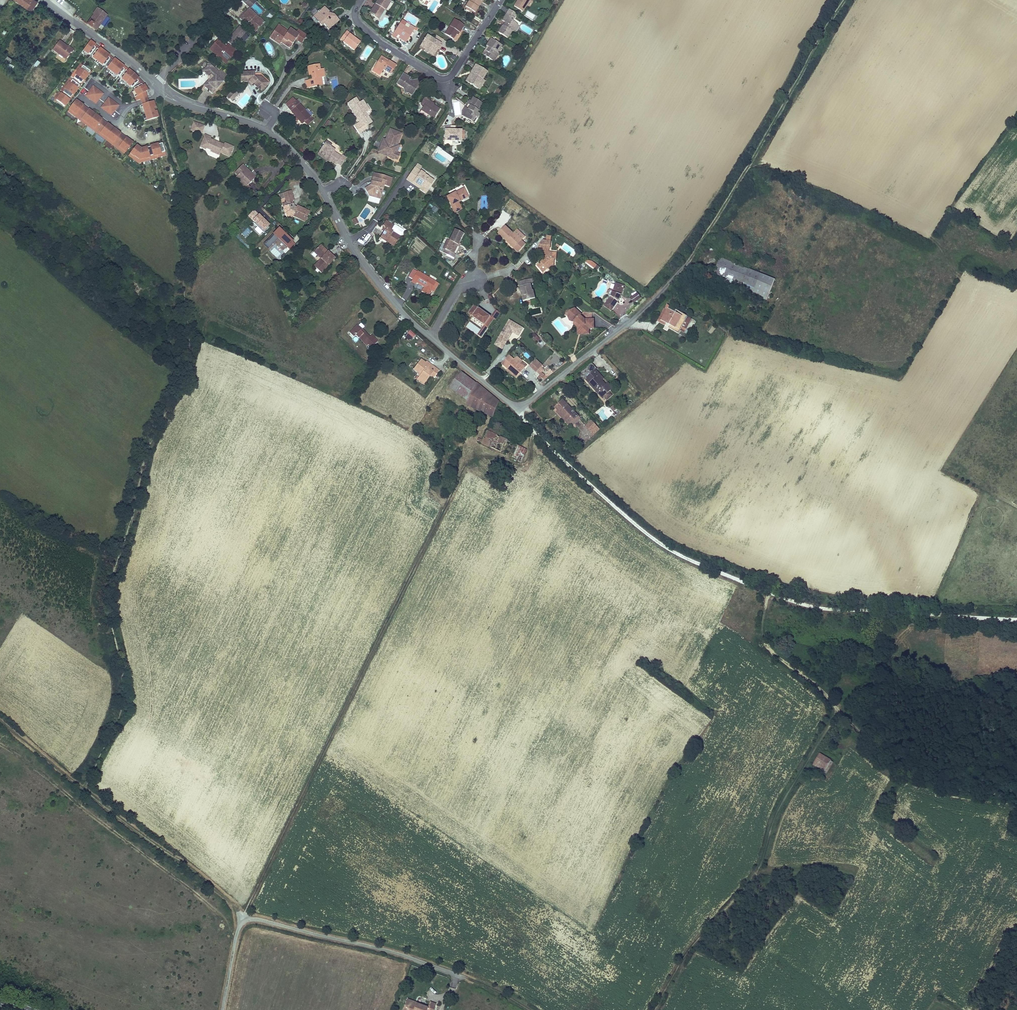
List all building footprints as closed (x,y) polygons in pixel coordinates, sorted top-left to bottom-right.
[(27,8),(32,0),(14,0),(27,8)] [(35,0),(32,0),(27,8),(32,12),(38,2),(35,0)] [(380,20),(386,10),(384,9),(389,2),(387,0),(377,0),(375,4),(375,5),(371,12),(370,13),(380,20)] [(481,0),(469,0),(464,9),(474,15),(482,1),(481,0)] [(530,0),(517,0),(514,5),(523,11),(530,0)] [(318,21),(319,20),(323,25),(324,24),(328,30),(338,23),(334,16),(332,18),(329,14),(330,13),(326,7),(314,16),(317,22),(318,21)] [(514,30),(518,24),(513,21),(517,14),(509,8),(502,20),(505,21),(498,32),(508,38),(512,31),(514,30)] [(106,15),(97,9),(93,15),(102,21),(106,15)] [(255,20),(258,17),(249,9),(240,20),(253,32),(260,25),(255,20)] [(93,15),(85,25),(94,31),(102,21),(93,15)] [(464,25),(454,19),(445,34),(453,39),(456,34),(457,32),(459,33),(464,25)] [(407,40),(412,32),(408,29),(404,27),(407,24),(402,21),(392,36),(396,39),(398,35),(399,36),(407,40)] [(295,33),(289,29),(287,32),(286,34),(281,30),(282,28),(278,26),(270,38),(274,41),(275,40),(281,43),(284,39),(292,44),(295,39),(301,42),(305,35),(297,30),(295,33)] [(228,36),(224,40),(227,43),(232,47),(236,41),(238,43),(241,46),(249,37),(244,32),(245,32),(241,28),(238,32),(237,31),(233,35),(232,34),(229,37),(228,36)] [(354,50),(360,43),(349,34),(350,33),(347,31),(341,38),(344,41),(343,42),(354,50)] [(440,45),(444,39),(437,34),(433,40),(440,45)] [(427,36),(421,45),(426,48),(424,50),(424,51),(428,54),(430,51),(433,53),(436,48),(438,49),(440,45),(433,40),(427,36)] [(482,53),(493,59),(498,52),(502,45),(490,38),(486,45),(487,46),(482,53)] [(284,39),(281,43),(290,48),(292,44),(284,39)] [(53,50),(64,59),(70,52),(71,53),(75,49),(70,45),(68,48),(60,41),(53,50)] [(89,54),(95,45),(90,41),(82,53),(83,54),(84,52),(88,54),(88,53),(89,54)] [(232,47),(227,43),(224,46),(218,41),(210,49),(223,60),(226,57),(230,59),(237,51),(233,48),(232,47)] [(95,63),(103,51),(99,48),(97,50),(95,48),(90,55),(92,56),(91,57),(93,58),(92,60),(95,63)] [(438,49),(436,48),(433,53),(430,51),(428,54),(432,57),(438,49)] [(225,65),(230,59),(226,57),(223,60),(210,49),(209,51),(225,65)] [(108,55),(103,51),(95,63),(98,65),(99,63),(102,64),(103,65),(108,58),(107,57),(108,55)] [(384,69),(385,71),(391,74),(396,67),(390,63),(381,56),(374,66),(382,72),(384,69)] [(109,73),(117,62),(113,58),(111,60),(110,59),(105,66),(106,67),(105,68),(109,70),(107,72),(109,73)] [(118,75),(122,69),(121,67),(122,65),(117,62),(109,73),(110,74),(112,72),(115,75),(116,74),(118,75)] [(315,81),(319,80),(319,76),(321,76),(320,68),(317,69),(316,63),(305,65),(307,74),(309,74),(310,78),(302,79),(304,87),(316,85),(315,81)] [(81,65),(80,64),(78,66),(77,65),(74,69),(84,76),(87,74),(86,73),(88,70),(81,65)] [(223,79),(216,72),(207,64),(202,69),(212,78),(203,87),(211,93),(223,79)] [(487,71),(475,64),(471,71),(473,72),(467,81),(480,88),(485,80),(483,79),(487,71)] [(82,80),(84,76),(74,69),(71,73),(73,74),(71,76),(79,82),(81,79),(82,80)] [(123,84),(132,73),(127,69),(125,71),(124,70),(119,76),(120,78),(123,81),(122,83),(123,84)] [(202,86),(203,87),(212,78),(202,69),(200,71),(208,78),(202,86)] [(216,72),(223,79),(226,75),(219,69),(216,72)] [(241,83),(249,82),(252,84),(253,83),(258,88),(261,85),(264,87),(268,83),(260,76),(254,77),(253,72),(242,73),(243,76),(240,76),(241,83)] [(130,86),(137,80),(135,79),(136,77),(132,73),(123,84),(124,85),(125,83),(128,85),(130,86)] [(410,78),(403,74),(397,84),(404,88),(405,94),(414,93),(416,90),(414,81),(411,82),(409,80),(410,78)] [(78,84),(68,77),(66,80),(68,81),(65,84),(74,90),(78,84)] [(74,90),(65,84),(63,87),(61,86),(59,89),(68,96),(70,93),(71,94),(74,90)] [(147,98),(146,93),(148,91),(143,84),(134,89),(135,91),(134,91),(136,95),(134,96),(135,98),(137,101),(138,100),(147,98)] [(104,93),(93,85),(85,96),(96,104),(104,93)] [(65,100),(67,98),(58,90),(55,94),(57,95),(54,99),(63,105),(64,103),(66,101),(65,100)] [(231,100),(237,93),(234,90),(228,97),(231,100)] [(353,95),(344,101),(351,110),(352,109),(356,115),(354,116),(356,119),(352,122),(357,130),(365,125),(363,123),(370,118),(364,110),(367,108),(360,98),(356,100),(353,95)] [(119,105),(108,97),(100,107),(111,116),(119,105)] [(288,107),(296,100),(293,97),(285,103),(288,107)] [(435,119),(440,110),(434,106),(427,102),(428,100),(429,99),(426,97),(421,104),(424,106),(422,111),(435,119)] [(148,101),(147,98),(138,100),(139,103),(140,106),(149,104),(148,101)] [(84,109),(80,107),(82,105),(79,103),(79,102),(76,99),(69,109),(78,116),(84,109)] [(311,116),(297,99),(296,100),(288,107),(287,107),(301,124),(311,116)] [(476,114),(482,105),(473,99),(471,102),(470,101),(467,105),(469,107),(467,111),(462,118),(471,123),(474,119),(475,120),(477,120),(480,116),(476,114)] [(156,107),(154,102),(149,104),(140,106),(141,108),(143,107),(144,111),(145,111),(145,113),(155,110),(154,109),(156,108),(156,107)] [(78,116),(69,109),(68,111),(77,118),(78,116)] [(88,123),(95,113),(92,111),(91,112),(88,110),(87,111),(84,109),(78,116),(88,123)] [(159,114),(158,111),(155,112),(155,110),(145,113),(146,115),(145,115),(146,119),(144,120),(144,122),(160,117),(159,114)] [(97,129),(102,123),(99,121),(101,119),(97,117),(98,116),(95,113),(88,123),(97,129)] [(88,123),(78,116),(77,118),(86,125),(88,123)] [(88,123),(86,125),(95,131),(97,129),(88,123)] [(106,136),(114,127),(111,125),(110,126),(107,124),(105,125),(102,123),(97,129),(106,136)] [(201,133),(203,128),(192,125),(190,130),(201,133)] [(118,135),(119,133),(116,131),(117,130),(114,127),(106,136),(115,143),(121,137),(118,135)] [(388,127),(384,137),(383,142),(380,141),(378,148),(387,151),(386,154),(393,156),(395,149),(398,142),(396,142),(400,131),(388,127)] [(462,128),(442,128),(442,138),(458,139),(458,136),(461,136),(462,128)] [(106,136),(97,129),(95,131),(105,138),(106,136)] [(229,156),(233,146),(224,143),(224,144),(219,142),(218,144),(214,142),(215,141),(210,139),(211,137),(205,134),(201,143),(207,145),(206,147),(211,149),(210,151),(219,155),(220,152),(229,156)] [(115,143),(106,136),(105,138),(114,145),(115,143)] [(125,151),(133,141),(129,139),(129,140),(126,138),(124,139),(121,137),(115,143),(125,151)] [(316,152),(334,164),(335,162),(340,165),(345,157),(340,154),(339,156),(331,151),(332,149),(328,147),(329,145),(323,141),(316,152)] [(165,155),(162,142),(158,143),(152,144),(155,155),(163,153),(163,156),(165,155)] [(125,151),(115,143),(114,145),(124,153),(125,151)] [(141,162),(137,149),(141,148),(136,144),(129,153),(133,156),(134,156),(139,159),(139,162),(141,162)] [(155,155),(152,144),(150,145),(151,146),(147,147),(147,146),(145,146),(148,157),(155,155)] [(148,157),(145,146),(141,147),(142,148),(141,148),(137,149),(141,162),(144,161),(143,159),(148,157)] [(139,159),(134,156),(133,156),(129,153),(128,155),(138,163),(139,162),(139,159)] [(255,176),(243,164),(234,172),(237,175),(234,178),(244,188),(255,176)] [(407,177),(412,180),(413,179),(420,183),(421,183),(426,186),(432,178),(423,172),(424,172),(414,165),(407,177)] [(372,180),(371,184),(369,183),(364,186),(368,194),(373,195),(379,197),(383,183),(388,185),(391,176),(373,171),(372,173),(373,176),(372,180)] [(420,183),(413,179),(412,180),(419,185),(419,186),(424,189),(426,186),(421,183),(420,183)] [(282,188),(285,198),(287,202),(282,203),(285,213),(290,215),(292,212),(304,218),(309,207),(297,202),(296,203),(293,202),(291,196),(293,196),(290,186),(282,188)] [(458,203),(459,202),(458,200),(467,196),(463,188),(446,198),(454,213),(461,209),(458,203)] [(478,196),(479,209),(487,209),(487,196),(478,196)] [(268,219),(258,209),(253,215),(255,217),(254,218),(263,227),(268,221),(267,220),(268,219)] [(383,232),(381,235),(387,240),(385,242),(392,248),(399,239),(390,232),(394,227),(386,221),(381,228),(383,230),(383,232)] [(291,236),(278,223),(262,239),(266,243),(276,234),(285,243),(291,236)] [(479,230),(483,234),(488,230),(485,226),(479,230)] [(506,227),(500,234),(508,241),(510,239),(518,247),(516,249),(520,252),(527,245),(523,241),(524,240),(516,233),(515,234),(506,227)] [(461,235),(453,231),(448,241),(446,240),(444,245),(446,246),(444,250),(442,254),(453,259),(454,255),(452,254),(461,235)] [(518,247),(510,239),(508,241),(516,249),(518,247)] [(324,240),(320,244),(322,246),(320,248),(324,252),(316,260),(323,268),(338,253),(324,240)] [(549,249),(539,248),(538,254),(545,254),(544,258),(546,258),(546,261),(543,261),(538,266),(544,273),(549,269),(549,267),(554,267),(554,260),(553,260),(553,253),(549,253),(549,249)] [(729,253),(723,250),(715,270),(770,292),(778,272),(729,253)] [(589,259),(586,263),(597,272),(600,268),(589,259)] [(437,286),(414,274),(408,284),(413,287),(414,285),(420,289),(418,293),(428,298),(429,296),(427,295),(428,293),(431,287),(435,289),(437,286)] [(532,279),(520,282),(525,301),(536,299),(534,292),(533,292),(531,286),(533,284),(532,279)] [(618,285),(615,293),(612,299),(606,308),(613,313),(619,304),(622,297),(625,288),(618,285)] [(489,317),(476,309),(471,318),(482,326),(480,329),(485,331),(492,319),(489,317)] [(494,320),(499,313),(493,310),(489,317),(492,319),(494,320)] [(585,320),(581,316),(583,314),(577,310),(571,311),(569,316),(571,322),(576,324),(577,322),(582,325),(582,332),(589,332),(589,329),(597,329),(596,319),(591,319),(585,320)] [(663,327),(666,328),(672,331),(670,335),(678,338),(687,320),(672,312),(670,316),(664,313),(663,315),(661,314),(655,326),(662,329),(663,327)] [(518,336),(522,328),(509,320),(498,338),(506,342),(512,332),(518,336)] [(582,332),(582,325),(577,322),(576,324),(574,326),(578,327),(578,334),(590,334),(589,332),(582,332)] [(372,335),(368,337),(359,325),(350,332),(353,337),(356,334),(359,338),(361,337),(368,345),(375,339),(372,335)] [(481,338),(485,331),(480,329),(477,335),(481,338)] [(410,330),(404,337),(409,342),(416,336),(410,330)] [(536,343),(540,340),(535,334),(531,337),(536,343)] [(501,349),(506,342),(498,338),(494,345),(501,349)] [(377,342),(375,339),(368,345),(370,347),(377,342)] [(503,363),(509,368),(514,372),(517,368),(522,371),(528,364),(523,360),(524,359),(519,355),(515,360),(509,355),(503,363)] [(424,363),(419,360),(413,370),(421,375),(422,376),(421,378),(426,381),(430,375),(434,377),(438,370),(428,363),(427,365),(424,363)] [(536,360),(530,367),(536,373),(542,366),(536,360)] [(604,376),(596,368),(591,362),(578,373),(584,379),(586,377),(602,394),(604,393),(607,397),(612,393),(608,389),(612,386),(609,383),(608,384),(602,378),(604,376)] [(460,368),(450,385),(468,398),(467,401),(494,410),(499,397),(460,368)] [(422,376),(421,375),(417,380),(424,384),(426,381),(421,378),(422,376)] [(581,416),(563,398),(556,405),(565,415),(563,417),(569,424),(577,417),(578,419),(581,416)] [(620,405),(616,401),(611,406),(614,410),(620,405)] [(446,413),(453,417),(457,410),(451,406),(446,413)] [(598,413),(604,421),(609,417),(602,409),(598,413)] [(601,427),(592,418),(587,424),(594,431),(601,427)] [(501,447),(506,435),(501,433),(502,429),(488,423),(483,435),(478,433),(476,437),(501,447)] [(517,440),(506,435),(501,447),(513,452),(517,441),(517,440)] [(526,444),(517,441),(513,452),(522,456),(526,444)] [(835,759),(821,750),(815,760),(830,768),(835,759)] [(430,1008),(420,1004),(420,1003),(412,1001),(410,1007),(407,1006),(405,1009),(436,1009),(438,1004),(432,1002),(430,1008)]
